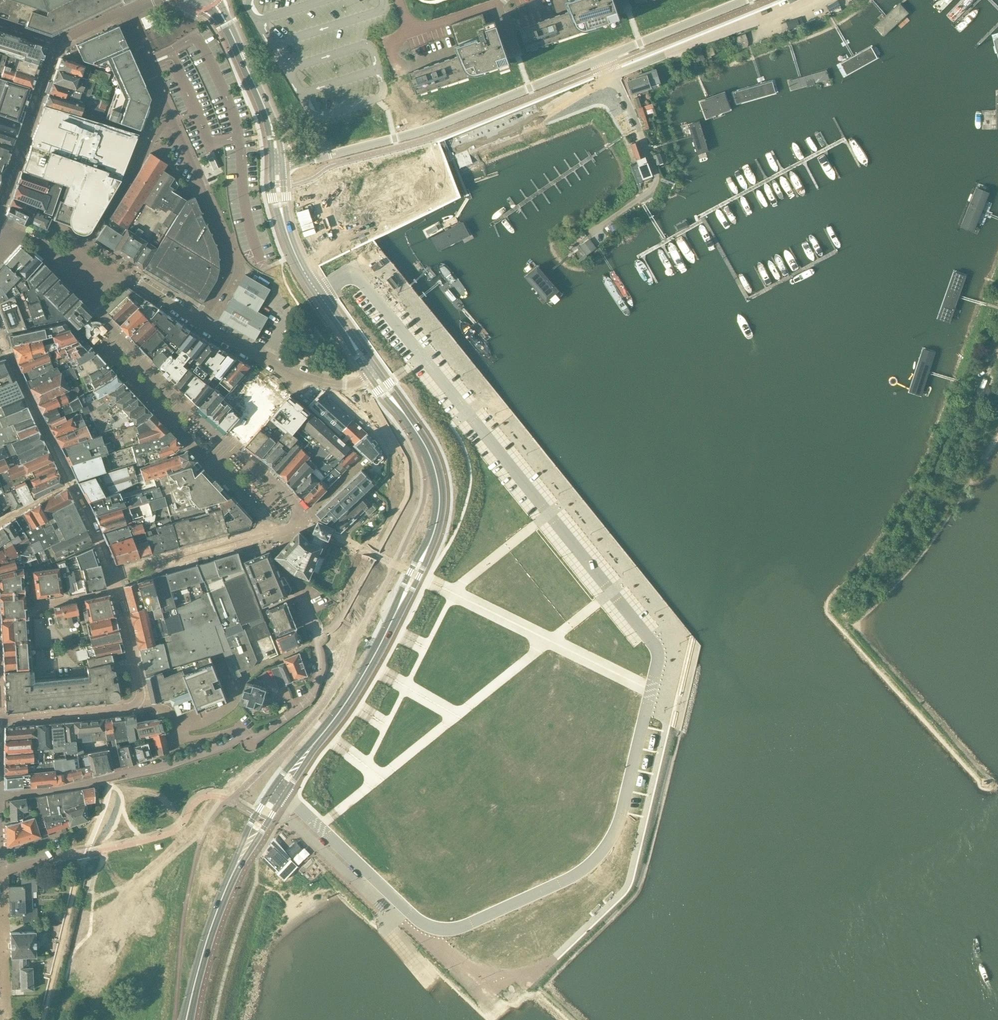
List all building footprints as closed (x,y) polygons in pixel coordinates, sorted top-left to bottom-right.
[(51,34),(119,0),(0,0),(0,17),(51,34)] [(621,18),(615,0),(567,0),(571,11),(520,28),(527,50),(621,18)] [(838,0),(837,0),(827,6),(829,11),(841,6),(838,0)] [(878,33),(906,13),(898,1),(869,21),(878,33)] [(417,94),(511,63),(503,41),(502,42),(498,30),(490,33),(483,13),(450,25),(460,55),(409,73),(417,94)] [(797,18),(787,22),(790,29),(798,26),(799,25),(797,18)] [(128,46),(118,25),(76,44),(83,60),(83,61),(92,63),(115,71),(112,81),(118,83),(106,118),(139,130),(151,98),(129,48),(128,48),(127,46),(128,46)] [(8,50),(7,55),(10,56),(18,58),(39,65),(40,66),(46,47),(40,45),(26,41),(26,40),(0,32),(0,47),(8,50)] [(745,33),(734,37),(738,50),(748,47),(748,42),(745,33)] [(692,49),(697,61),(704,58),(700,46),(692,49)] [(843,79),(879,59),(871,46),(836,66),(843,79)] [(20,123),(21,122),(32,88),(32,87),(3,77),(10,56),(7,55),(0,53),(0,116),(20,123)] [(10,56),(3,77),(32,87),(36,76),(15,68),(18,58),(10,56)] [(18,58),(15,68),(36,76),(39,65),(18,58)] [(61,58),(58,67),(81,75),(84,66),(64,59),(61,58)] [(96,79),(88,77),(81,75),(58,67),(57,69),(53,81),(91,94),(95,81),(96,79)] [(632,93),(650,87),(650,86),(660,83),(656,69),(641,74),(643,77),(628,82),(632,93)] [(90,72),(88,77),(96,79),(96,81),(106,85),(108,79),(109,75),(110,74),(101,71),(98,75),(90,72)] [(786,94),(828,79),(825,71),(783,86),(786,94)] [(738,106),(780,91),(775,78),(734,94),(738,106)] [(49,92),(94,106),(94,105),(99,107),(100,104),(101,99),(90,95),(91,94),(53,81),(49,92)] [(705,120),(732,110),(725,91),(698,101),(705,120)] [(96,121),(96,120),(101,121),(105,109),(99,107),(94,105),(94,106),(49,92),(45,104),(86,118),(96,121)] [(639,97),(633,98),(636,108),(642,106),(641,104),(639,97)] [(100,104),(99,107),(105,109),(108,102),(101,100),(100,104)] [(25,160),(21,171),(61,184),(65,186),(61,199),(60,198),(53,219),(67,224),(68,225),(69,226),(70,226),(70,227),(71,229),(72,230),(73,231),(74,231),(75,232),(79,233),(81,234),(82,234),(83,234),(85,234),(86,234),(87,233),(88,233),(88,232),(89,231),(96,220),(120,180),(138,133),(101,121),(96,120),(96,121),(86,118),(45,104),(37,124),(32,139),(35,140),(33,146),(30,145),(25,160)] [(642,106),(636,108),(639,117),(642,116),(645,124),(646,126),(643,127),(644,129),(646,128),(649,128),(646,119),(645,115),(642,107),(642,106)] [(16,137),(20,123),(0,116),(0,131),(16,137)] [(685,126),(693,156),(705,152),(696,122),(685,126)] [(16,137),(0,131),(0,144),(12,148),(16,137)] [(638,164),(643,178),(652,175),(640,141),(631,144),(634,152),(638,164)] [(12,148),(0,144),(0,180),(4,169),(8,160),(12,148)] [(388,164),(370,171),(388,216),(449,192),(443,176),(429,156),(427,157),(424,150),(407,157),(405,153),(387,160),(388,164)] [(167,163),(150,153),(109,218),(105,224),(96,238),(113,249),(164,171),(163,170),(167,163)] [(663,162),(659,153),(653,155),(656,165),(663,162)] [(214,170),(219,168),(214,156),(209,159),(214,170)] [(21,171),(8,206),(32,215),(33,211),(36,207),(43,210),(42,212),(50,215),(61,184),(21,171)] [(164,171),(113,249),(127,259),(142,268),(156,247),(155,246),(176,214),(177,214),(186,200),(179,195),(181,192),(175,189),(178,185),(174,177),(164,171)] [(61,199),(65,186),(61,184),(50,215),(42,212),(43,210),(36,207),(33,211),(51,218),(53,219),(60,198),(61,199)] [(985,192),(969,231),(979,235),(995,196),(985,192)] [(164,234),(165,235),(144,269),(201,304),(216,279),(219,269),(219,268),(218,259),(218,250),(194,196),(186,200),(177,214),(176,214),(164,234)] [(29,220),(32,215),(8,206),(5,214),(26,224),(29,220)] [(454,207),(427,226),(433,233),(459,214),(454,207)] [(33,211),(32,215),(29,220),(46,228),(51,218),(33,211)] [(607,226),(612,232),(621,225),(616,219),(607,226)] [(583,236),(589,229),(586,226),(579,233),(583,236)] [(596,247),(589,239),(580,246),(580,247),(573,253),(579,262),(587,256),(586,254),(596,247)] [(5,263),(12,269),(14,271),(15,270),(15,271),(17,270),(24,277),(26,277),(27,277),(42,261),(33,254),(31,255),(20,246),(5,263)] [(0,301),(0,312),(7,331),(67,318),(77,327),(82,323),(89,316),(93,312),(44,263),(27,280),(29,286),(0,301)] [(27,280),(26,279),(27,277),(26,277),(24,277),(17,270),(15,271),(15,270),(14,271),(12,269),(5,263),(0,268),(0,301),(29,286),(27,280)] [(565,295),(537,264),(523,277),(551,308),(565,295)] [(956,271),(939,320),(952,324),(969,275),(956,271)] [(268,317),(258,311),(271,289),(245,274),(219,319),(255,340),(268,317)] [(140,306),(141,307),(147,299),(133,290),(109,313),(121,325),(140,306)] [(153,304),(147,299),(141,307),(140,306),(121,325),(131,336),(139,328),(151,316),(159,308),(153,304)] [(179,344),(190,330),(159,308),(151,316),(162,326),(159,328),(165,334),(172,340),(173,339),(179,344)] [(92,320),(89,316),(82,323),(86,327),(85,329),(85,331),(85,333),(86,335),(87,337),(91,333),(90,332),(89,330),(90,329),(90,328),(91,326),(92,325),(94,324),(96,324),(97,325),(99,326),(101,323),(100,322),(99,321),(97,320),(94,320),(92,320)] [(139,328),(131,336),(141,347),(149,339),(159,328),(162,326),(151,316),(139,328)] [(11,345),(40,338),(51,336),(71,330),(65,323),(8,335),(11,345)] [(149,339),(141,347),(148,354),(163,338),(166,335),(165,334),(159,328),(149,339)] [(81,336),(77,339),(71,330),(51,336),(54,342),(57,347),(57,349),(53,350),(56,357),(66,354),(69,360),(87,350),(83,346),(87,343),(81,336)] [(206,347),(210,342),(190,330),(179,344),(176,348),(174,350),(174,351),(172,352),(189,367),(190,367),(197,357),(203,350),(206,347)] [(166,335),(163,338),(169,344),(170,343),(176,348),(179,344),(173,339),(172,340),(166,335)] [(43,345),(54,342),(51,336),(40,338),(43,345)] [(40,338),(11,345),(14,355),(17,363),(18,363),(47,351),(57,347),(54,342),(43,345),(40,338)] [(163,338),(148,354),(153,360),(168,345),(174,351),(174,350),(176,348),(170,343),(169,344),(163,338)] [(206,347),(197,357),(190,367),(198,373),(219,347),(210,342),(206,347)] [(159,366),(172,352),(174,351),(168,345),(153,360),(159,366)] [(292,354),(303,358),(306,351),(295,346),(292,354)] [(18,363),(21,371),(51,359),(51,361),(56,358),(56,357),(53,350),(57,349),(57,347),(47,351),(18,363)] [(66,354),(56,357),(56,358),(59,365),(57,366),(58,369),(60,373),(67,370),(81,364),(88,361),(97,354),(96,353),(91,347),(87,350),(69,360),(66,354)] [(219,347),(198,373),(207,380),(229,353),(219,347)] [(929,349),(913,394),(926,399),(942,354),(929,349)] [(169,376),(169,377),(176,383),(189,367),(172,352),(159,366),(169,376)] [(229,353),(207,380),(215,387),(221,381),(239,358),(233,355),(229,353)] [(105,362),(99,356),(97,354),(88,361),(81,364),(83,368),(77,371),(80,376),(82,375),(98,368),(105,362)] [(0,359),(0,402),(6,401),(22,395),(14,379),(5,358),(0,359)] [(51,359),(21,371),(25,381),(54,367),(57,366),(59,365),(56,358),(51,361),(51,359)] [(239,358),(221,381),(230,389),(251,366),(251,365),(239,358)] [(98,368),(82,375),(85,382),(103,374),(110,368),(105,362),(98,368)] [(60,373),(29,388),(38,406),(74,388),(71,380),(65,382),(63,377),(69,374),(72,380),(80,376),(77,371),(83,368),(81,364),(67,370),(60,373)] [(25,381),(29,388),(60,373),(57,366),(54,367),(25,381)] [(230,389),(221,399),(227,403),(231,407),(229,409),(239,417),(228,430),(228,431),(229,430),(237,438),(246,445),(271,418),(291,394),(273,379),(251,366),(230,389)] [(184,391),(200,406),(215,387),(207,380),(198,373),(190,367),(189,367),(176,383),(184,391)] [(114,373),(110,368),(103,374),(85,382),(85,383),(86,386),(89,390),(93,388),(110,379),(116,374),(115,373),(114,373)] [(85,398),(87,402),(99,397),(115,388),(122,381),(123,381),(116,374),(113,376),(110,379),(93,388),(96,392),(94,394),(93,392),(87,395),(88,397),(85,398)] [(150,411),(122,381),(115,388),(99,397),(79,407),(77,413),(84,426),(91,423),(97,436),(135,422),(142,419),(150,411)] [(221,381),(215,387),(200,406),(208,414),(221,399),(230,389),(221,381)] [(49,400),(38,405),(42,413),(42,414),(77,396),(76,394),(78,390),(79,389),(77,386),(74,388),(68,391),(61,394),(49,400)] [(47,422),(47,423),(79,407),(87,402),(85,398),(83,393),(77,396),(42,414),(47,422)] [(296,430),(311,412),(311,411),(291,394),(271,418),(279,425),(287,432),(289,430),(293,434),(296,430)] [(323,395),(313,406),(321,413),(323,415),(334,403),(332,401),(329,399),(324,394),(323,395)] [(4,415),(27,405),(22,396),(22,395),(6,401),(0,402),(0,416),(4,415)] [(208,414),(209,415),(214,418),(227,403),(221,399),(208,414)] [(227,403),(214,418),(221,425),(228,430),(239,417),(229,409),(231,407),(227,403)] [(334,403),(323,415),(332,422),(333,423),(343,411),(342,410),(334,403)] [(27,405),(4,415),(0,416),(0,426),(2,425),(2,426),(30,414),(27,406),(27,405)] [(974,406),(967,422),(970,424),(972,421),(978,407),(974,406)] [(47,423),(49,426),(50,427),(77,413),(79,407),(47,423)] [(977,426),(984,409),(978,407),(972,421),(970,424),(977,426)] [(182,446),(182,445),(166,428),(159,420),(150,411),(142,419),(135,422),(97,436),(61,448),(65,455),(69,463),(114,450),(129,446),(136,462),(137,465),(174,452),(181,445),(182,446)] [(343,411),(333,423),(341,431),(342,431),(342,432),(353,420),(351,419),(343,411)] [(311,412),(296,430),(309,441),(325,423),(318,417),(318,418),(311,412)] [(77,413),(50,427),(55,438),(84,426),(77,413)] [(31,415),(30,414),(2,426),(2,425),(0,426),(0,444),(9,439),(10,440),(38,430),(31,415)] [(246,445),(245,446),(255,453),(279,425),(271,418),(246,445)] [(342,431),(342,432),(354,443),(367,432),(358,424),(353,419),(353,420),(342,432),(342,431)] [(84,426),(55,438),(61,448),(97,436),(91,423),(84,426)] [(341,438),(325,423),(309,441),(308,442),(314,448),(317,445),(326,453),(330,449),(340,459),(351,448),(341,438)] [(287,432),(279,425),(255,453),(262,458),(282,436),(283,437),(287,432)] [(47,450),(38,430),(10,440),(9,439),(0,444),(0,468),(6,466),(7,466),(20,461),(22,459),(27,457),(47,450)] [(282,436),(262,458),(273,466),(295,442),(302,448),(303,448),(308,442),(309,441),(296,430),(293,434),(289,430),(287,432),(283,437),(282,436)] [(375,463),(378,463),(384,457),(384,455),(381,452),(382,451),(368,433),(367,432),(354,443),(372,460),(373,460),(375,463)] [(302,448),(295,442),(273,466),(273,467),(280,473),(302,448)] [(302,448),(280,473),(280,474),(286,479),(314,448),(308,442),(303,448),(302,448)] [(317,445),(314,448),(286,479),(287,480),(293,487),(326,453),(317,445)] [(91,457),(69,463),(70,465),(76,480),(91,476),(105,471),(136,462),(129,446),(115,450),(114,450),(91,457)] [(351,448),(340,460),(339,461),(347,469),(360,456),(351,448)] [(330,449),(326,453),(293,487),(299,493),(303,497),(316,484),(339,461),(340,459),(330,449)] [(52,460),(47,450),(27,457),(22,459),(20,461),(7,466),(6,466),(0,468),(0,480),(52,460)] [(196,460),(187,450),(183,453),(178,455),(141,467),(141,468),(142,472),(144,480),(144,481),(153,478),(163,474),(191,465),(196,460)] [(24,480),(55,467),(52,460),(0,480),(2,485),(3,488),(14,484),(24,480)] [(168,488),(160,490),(162,496),(164,495),(167,506),(169,514),(197,507),(218,500),(229,496),(217,482),(217,483),(211,477),(212,477),(202,466),(201,465),(196,460),(191,465),(163,474),(166,482),(166,483),(168,488)] [(339,461),(316,484),(303,497),(311,506),(341,475),(347,469),(339,461)] [(87,500),(139,481),(144,480),(142,472),(135,474),(132,465),(111,471),(87,478),(77,481),(87,500)] [(55,467),(24,480),(28,488),(59,475),(56,468),(55,467)] [(320,519),(328,522),(373,481),(372,480),(362,469),(316,511),(321,516),(320,519)] [(117,489),(87,500),(88,502),(88,503),(89,503),(89,505),(90,506),(91,508),(92,509),(94,513),(95,516),(128,507),(148,500),(162,496),(160,490),(168,488),(166,483),(166,482),(163,474),(153,478),(155,484),(120,496),(119,493),(117,489)] [(28,488),(33,499),(62,484),(63,482),(59,475),(28,488)] [(24,480),(14,484),(23,504),(33,499),(28,488),(24,480)] [(14,484),(3,488),(8,496),(15,508),(23,504),(14,484)] [(0,486),(0,516),(5,514),(1,509),(9,504),(11,507),(9,508),(11,510),(15,508),(8,496),(3,488),(2,485),(0,486)] [(39,503),(45,515),(72,500),(70,497),(68,493),(67,490),(66,489),(58,493),(56,494),(54,495),(48,498),(47,499),(45,500),(43,501),(39,503)] [(167,506),(164,495),(162,496),(148,500),(150,507),(151,510),(155,509),(156,509),(167,506)] [(350,506),(330,525),(334,528),(336,529),(336,531),(341,533),(359,516),(359,515),(362,512),(365,509),(370,514),(376,508),(370,502),(373,500),(369,495),(366,498),(364,496),(358,501),(357,501),(351,507),(350,506)] [(251,519),(235,501),(235,502),(229,496),(218,500),(227,531),(250,525),(251,519)] [(23,513),(15,518),(25,536),(31,545),(38,540),(43,549),(45,548),(50,545),(58,541),(64,538),(85,528),(72,501),(72,500),(45,515),(48,520),(39,525),(38,524),(31,528),(23,513)] [(128,507),(95,516),(98,524),(131,514),(130,513),(150,507),(148,500),(128,507)] [(197,507),(169,514),(170,517),(178,545),(227,531),(218,500),(197,507)] [(30,509),(38,524),(39,525),(48,520),(45,515),(39,503),(30,509)] [(130,513),(131,514),(98,524),(102,531),(128,523),(127,521),(132,519),(132,521),(144,518),(153,515),(151,510),(150,507),(130,513)] [(23,513),(31,528),(38,524),(30,509),(23,513)] [(154,521),(154,519),(155,514),(156,509),(155,509),(151,510),(153,515),(144,518),(145,522),(153,520),(153,521),(154,521)] [(153,521),(162,550),(178,545),(170,517),(154,521),(153,521)] [(14,519),(10,522),(14,531),(16,533),(19,539),(25,536),(15,518),(14,519)] [(103,533),(107,542),(131,536),(144,533),(142,523),(145,522),(144,518),(132,521),(132,522),(135,522),(135,525),(130,526),(130,525),(128,525),(104,532),(104,533),(103,533)] [(145,522),(142,523),(144,533),(146,541),(147,543),(150,553),(151,553),(162,550),(153,521),(153,520),(145,522)] [(319,572),(325,557),(319,555),(323,546),(326,538),(329,540),(334,528),(330,525),(319,520),(316,527),(313,533),(314,533),(310,541),(302,532),(300,530),(298,532),(298,533),(289,542),(276,556),(278,558),(278,557),(295,572),(307,577),(307,578),(310,578),(311,576),(313,570),(319,572)] [(2,527),(1,527),(4,533),(8,538),(16,533),(14,531),(10,522),(6,524),(2,527)] [(11,543),(19,539),(16,533),(8,538),(4,533),(1,527),(0,528),(0,549),(11,543)] [(85,527),(64,538),(58,541),(50,545),(45,548),(43,549),(36,553),(34,554),(36,558),(38,563),(50,558),(51,562),(93,544),(90,538),(85,527)] [(131,536),(133,544),(146,541),(144,533),(131,536)] [(31,560),(36,558),(34,554),(36,553),(31,545),(25,536),(19,539),(11,543),(0,549),(0,563),(21,556),(22,563),(24,563),(31,560)] [(131,536),(107,542),(107,544),(108,544),(109,547),(110,550),(111,553),(115,563),(137,557),(133,544),(131,536)] [(137,557),(139,557),(150,553),(147,543),(146,541),(133,544),(137,557)] [(60,578),(59,579),(59,580),(61,580),(65,578),(64,572),(99,564),(93,546),(57,563),(58,567),(60,578)] [(281,577),(270,551),(246,561),(264,605),(290,595),(292,589),(288,583),(284,576),(281,577)] [(218,559),(217,559),(221,574),(232,602),(242,625),(263,616),(264,616),(254,592),(244,567),(243,568),(240,557),(238,553),(237,553),(233,554),(232,555),(228,556),(222,558),(218,559)] [(21,556),(0,563),(0,573),(23,566),(24,566),(25,566),(24,563),(22,563),(21,556)] [(217,559),(199,564),(227,636),(240,672),(253,666),(258,660),(245,629),(244,629),(242,625),(221,574),(217,559)] [(65,578),(61,580),(64,593),(68,592),(69,596),(106,587),(100,564),(99,564),(64,572),(65,578)] [(169,573),(184,628),(171,632),(171,634),(173,641),(166,642),(164,642),(162,643),(161,643),(157,644),(140,648),(146,676),(152,674),(192,661),(210,656),(224,652),(233,679),(242,675),(240,672),(231,646),(227,636),(199,564),(169,573)] [(0,573),(0,595),(24,593),(23,566),(0,573)] [(60,578),(58,567),(33,571),(34,578),(29,579),(32,598),(62,593),(59,580),(59,579),(60,578)] [(156,577),(155,577),(171,632),(184,628),(169,573),(168,573),(166,574),(163,575),(159,576),(156,577)] [(154,577),(141,581),(147,605),(149,604),(149,607),(148,607),(156,639),(165,636),(166,642),(173,641),(171,632),(155,577),(154,577)] [(125,586),(125,585),(124,586),(131,612),(148,607),(149,607),(149,604),(147,605),(141,581),(140,581),(138,582),(139,582),(125,586)] [(1,621),(1,622),(27,617),(27,616),(28,616),(28,612),(27,607),(25,607),(24,593),(0,595),(0,612),(0,617),(1,621)] [(89,634),(89,635),(118,627),(115,615),(109,594),(84,599),(84,600),(88,617),(89,621),(86,621),(88,634),(89,634)] [(76,602),(79,620),(79,619),(88,617),(84,600),(83,601),(81,601),(79,602),(78,602),(76,602)] [(269,617),(272,616),(274,621),(292,614),(287,601),(286,601),(268,609),(267,610),(269,617)] [(72,623),(72,621),(79,620),(75,602),(61,605),(61,606),(54,607),(56,618),(58,626),(72,623)] [(148,607),(131,612),(134,624),(135,624),(136,627),(137,632),(138,636),(137,636),(138,639),(138,640),(139,644),(139,645),(140,648),(157,644),(156,639),(148,607)] [(296,623),(295,622),(292,614),(274,621),(276,626),(273,627),(276,635),(297,627),(296,624),(296,623)] [(1,621),(2,641),(30,639),(29,638),(25,638),(24,619),(28,619),(28,616),(27,616),(27,617),(1,622),(1,621)] [(266,620),(252,626),(257,640),(258,640),(258,639),(270,634),(271,635),(266,620)] [(89,635),(91,642),(120,635),(118,627),(89,635)] [(303,642),(300,635),(299,635),(298,635),(297,630),(277,637),(282,651),(301,644),(302,643),(302,642),(303,642)] [(80,650),(76,651),(76,653),(78,660),(82,659),(89,657),(87,650),(104,646),(122,641),(120,635),(91,642),(79,645),(80,650)] [(4,671),(29,670),(32,669),(30,639),(2,641),(4,671)] [(104,646),(87,650),(89,657),(89,658),(91,657),(95,656),(106,654),(110,653),(110,654),(124,651),(122,641),(104,646)] [(286,682),(287,682),(293,680),(307,675),(307,676),(308,675),(307,674),(305,667),(303,660),(303,661),(300,654),(301,654),(300,652),(299,652),(299,653),(284,658),(285,661),(279,664),(284,675),(286,682)] [(89,666),(112,661),(110,654),(110,653),(106,654),(95,656),(89,658),(87,658),(89,666)] [(192,661),(146,676),(147,676),(153,702),(160,701),(172,698),(178,713),(197,706),(199,711),(206,708),(207,712),(221,706),(220,702),(227,700),(221,683),(210,656),(192,661)] [(29,670),(4,671),(5,708),(4,709),(4,711),(5,713),(7,712),(8,711),(28,709),(29,709),(35,709),(37,708),(85,704),(86,704),(90,703),(94,703),(96,703),(98,702),(104,702),(105,702),(108,701),(109,701),(112,701),(114,701),(114,700),(116,699),(117,697),(118,696),(118,694),(119,694),(119,693),(118,690),(118,687),(117,686),(117,683),(116,680),(115,676),(115,675),(114,668),(112,663),(112,661),(89,666),(87,666),(87,668),(88,678),(56,681),(56,678),(47,679),(47,682),(30,684),(29,670)] [(248,682),(241,701),(261,708),(267,688),(248,682)] [(135,715),(124,716),(124,717),(125,718),(126,728),(128,739),(129,743),(130,743),(131,746),(133,745),(135,745),(137,744),(135,738),(135,736),(135,735),(137,734),(136,728),(134,723),(136,723),(135,715)] [(111,718),(110,718),(116,743),(117,742),(118,742),(118,744),(119,746),(122,745),(129,743),(128,739),(126,728),(125,718),(124,717),(124,716),(120,717),(118,716),(115,716),(114,718),(111,718)] [(110,718),(103,719),(106,739),(107,741),(107,742),(107,745),(108,748),(112,768),(121,766),(117,748),(117,746),(113,732),(110,718)] [(78,721),(74,722),(75,741),(92,740),(106,739),(103,719),(99,719),(98,719),(96,719),(81,721),(78,721)] [(136,723),(134,723),(136,728),(137,734),(139,738),(152,735),(164,732),(160,719),(136,723)] [(54,723),(51,723),(51,725),(51,731),(52,744),(53,750),(65,749),(64,735),(63,722),(62,722),(58,723),(54,723)] [(72,722),(63,722),(64,735),(65,749),(65,752),(66,758),(66,759),(78,758),(77,754),(77,751),(75,741),(74,722),(72,722)] [(35,725),(36,737),(37,746),(42,745),(42,751),(43,761),(54,760),(54,759),(53,750),(52,744),(51,731),(51,725),(51,723),(50,724),(35,725)] [(5,727),(4,740),(19,738),(36,737),(35,725),(7,727),(5,727)] [(168,750),(168,749),(166,741),(164,732),(152,735),(152,738),(153,740),(150,741),(147,742),(147,743),(148,745),(148,747),(149,749),(150,753),(151,757),(152,757),(160,754),(169,752),(168,751),(168,750)] [(20,738),(4,740),(4,751),(37,749),(37,751),(40,751),(42,751),(42,749),(42,747),(42,745),(39,745),(37,746),(36,742),(36,737),(20,738)] [(117,742),(116,743),(117,746),(121,766),(136,761),(131,746),(130,743),(129,743),(122,745),(119,746),(118,744),(118,742),(117,742)] [(134,745),(133,746),(133,747),(134,749),(135,755),(137,761),(144,759),(151,757),(150,753),(149,749),(148,747),(148,745),(147,743),(147,742),(141,743),(137,744),(135,745),(134,745)] [(108,748),(77,754),(78,758),(79,767),(80,767),(89,764),(92,775),(112,770),(112,768),(108,748)] [(4,752),(4,764),(4,765),(38,761),(37,751),(37,749),(4,751),(4,752)] [(66,758),(54,759),(54,760),(54,770),(55,772),(65,771),(66,781),(73,780),(71,769),(79,767),(78,758),(66,759),(66,758)] [(38,761),(4,765),(4,770),(4,775),(10,775),(16,774),(22,773),(29,773),(31,773),(33,772),(34,772),(44,771),(54,770),(54,760),(43,761),(38,761)] [(89,764),(80,767),(82,777),(92,775),(89,764)] [(79,767),(71,769),(73,780),(78,779),(82,777),(80,767),(79,767)] [(10,775),(4,775),(4,782),(4,789),(14,788),(24,787),(27,787),(30,786),(43,785),(56,784),(55,781),(55,778),(55,777),(55,775),(55,772),(54,770),(44,771),(34,772),(33,772),(31,773),(29,773),(22,773),(16,774),(10,775)] [(65,771),(55,772),(55,775),(55,777),(55,778),(55,781),(56,784),(61,783),(66,781),(65,771)] [(93,787),(83,789),(85,802),(94,801),(94,799),(96,799),(95,794),(94,794),(93,788),(93,787)] [(40,812),(34,814),(40,834),(47,832),(48,832),(69,825),(67,820),(66,816),(65,814),(65,811),(64,809),(74,806),(85,802),(84,795),(83,789),(82,789),(81,789),(36,796),(40,812)] [(18,799),(9,800),(10,810),(10,820),(17,819),(22,817),(23,817),(23,814),(23,811),(25,811),(28,811),(27,804),(26,798),(18,799)] [(74,806),(64,809),(65,811),(65,814),(66,816),(67,820),(69,825),(78,822),(88,819),(86,811),(85,802),(74,806)] [(40,834),(34,814),(33,814),(23,817),(22,817),(17,819),(17,821),(6,825),(7,841),(7,845),(40,835),(40,834)] [(270,852),(265,857),(279,870),(287,861),(273,848),(271,846),(267,850),(270,852)] [(22,885),(8,886),(9,900),(32,899),(31,878),(21,878),(22,885)] [(36,908),(32,908),(32,899),(9,900),(9,914),(23,914),(23,920),(33,920),(33,919),(37,918),(36,908)] [(11,957),(25,956),(35,956),(35,931),(10,932),(11,957)] [(11,957),(12,989),(33,988),(32,967),(26,967),(25,956),(11,957)]
